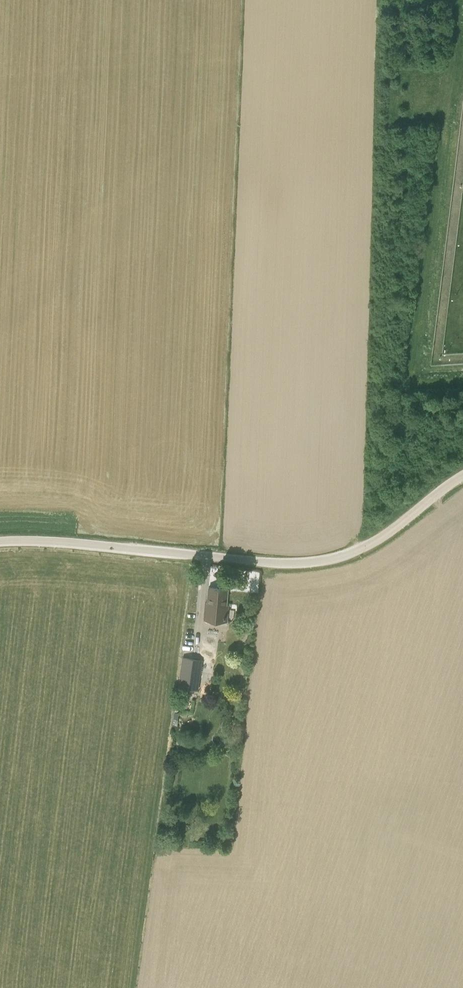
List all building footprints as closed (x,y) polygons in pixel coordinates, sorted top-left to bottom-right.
[(203,619),(226,622),(228,604),(226,604),(227,589),(208,587),(207,603),(209,603),(209,608),(205,607),(203,619)] [(201,681),(204,652),(187,651),(183,679),(201,681)] [(177,706),(187,707),(187,699),(178,698),(177,706)]
